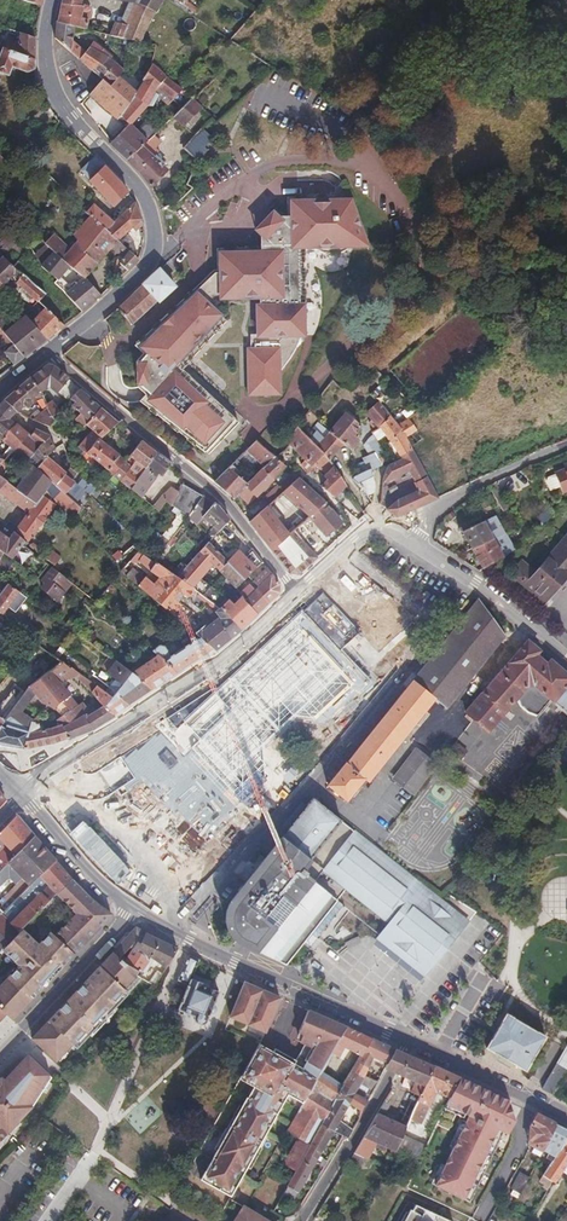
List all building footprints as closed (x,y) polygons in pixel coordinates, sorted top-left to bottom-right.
[(62,5),(58,22),(75,27),(87,29),(89,19),(82,18),(84,6),(81,5),(83,0),(63,0),(62,5)] [(163,0),(112,0),(128,2),(120,23),(115,22),(110,35),(130,39),(142,42),(146,31),(154,16),(163,0)] [(161,20),(154,16),(146,31),(154,34),(161,20)] [(75,27),(58,22),(55,36),(78,57),(104,80),(109,85),(116,78),(124,69),(110,57),(105,55),(107,52),(94,42),(86,51),(73,40),(75,27)] [(36,38),(21,33),(17,47),(6,43),(3,49),(35,61),(36,38)] [(2,49),(0,54),(0,73),(9,76),(12,68),(27,73),(35,69),(35,61),(3,49),(2,49)] [(167,106),(181,90),(153,64),(136,94),(135,96),(121,115),(130,124),(147,106),(153,95),(167,106)] [(109,85),(104,80),(92,93),(120,117),(121,115),(135,96),(136,94),(116,78),(109,85)] [(175,118),(193,100),(182,90),(167,106),(164,108),(175,118)] [(202,109),(193,100),(175,118),(184,126),(202,109)] [(147,124),(139,132),(148,142),(154,136),(160,131),(151,123),(147,124)] [(111,143),(128,160),(148,142),(139,132),(130,124),(112,143),(111,143)] [(142,174),(151,187),(167,170),(155,159),(160,153),(156,149),(162,143),(154,136),(148,142),(128,160),(142,174)] [(13,168),(0,156),(0,181),(13,168)] [(128,193),(95,158),(81,173),(115,206),(128,193)] [(251,346),(252,394),(254,393),(259,390),(263,387),(267,384),(271,381),(274,378),(276,376),(278,374),(280,372),(281,371),(286,365),(293,354),(300,342),(302,336),(304,336),(303,246),(312,245),(317,250),(321,252),(327,254),(332,254),(338,254),(342,252),(348,249),(352,245),(367,244),(350,196),(287,198),(288,217),(279,217),(261,236),(261,248),(217,249),(217,270),(214,270),(135,346),(144,354),(138,360),(139,388),(150,398),(144,405),(205,452),(223,433),(226,436),(239,422),(181,370),(192,358),(228,319),(227,309),(224,309),(223,298),(263,297),(263,303),(259,303),(258,334),(251,333),(251,346)] [(81,207),(91,216),(106,230),(114,222),(94,204),(91,207),(85,202),(81,207)] [(114,222),(106,230),(118,241),(141,220),(134,203),(114,222)] [(279,217),(272,212),(255,230),(261,236),(279,217)] [(45,243),(53,250),(71,266),(84,277),(85,278),(112,248),(118,241),(106,230),(91,216),(73,235),(77,240),(70,249),(54,234),(45,243)] [(141,220),(118,241),(139,260),(141,257),(145,237),(145,228),(141,220)] [(30,245),(35,238),(24,229),(20,236),(30,245)] [(4,285),(14,276),(18,280),(23,275),(14,268),(26,252),(7,237),(2,242),(0,244),(0,248),(6,253),(4,256),(0,259),(0,281),(4,285)] [(118,241),(112,248),(119,254),(124,258),(120,264),(127,270),(139,260),(118,241)] [(56,284),(82,311),(101,296),(85,278),(84,277),(72,288),(69,283),(68,284),(61,278),(71,266),(53,250),(40,265),(59,280),(56,284)] [(118,308),(118,309),(132,325),(158,301),(159,302),(175,287),(160,270),(118,308)] [(106,282),(110,287),(118,278),(114,274),(106,282)] [(23,275),(18,280),(16,282),(38,302),(46,294),(23,275)] [(31,322),(47,339),(65,326),(46,309),(39,315),(31,322)] [(25,357),(47,339),(31,322),(25,315),(4,332),(14,344),(25,357)] [(6,351),(14,344),(4,332),(1,328),(0,327),(0,344),(6,351)] [(5,352),(15,365),(25,357),(14,344),(5,352)] [(251,346),(247,346),(248,383),(248,395),(248,396),(280,395),(281,394),(280,372),(278,374),(276,376),(274,378),(271,381),(267,384),(263,387),(259,390),(254,393),(252,394),(251,346)] [(31,377),(42,391),(48,387),(58,393),(69,380),(70,379),(55,366),(47,365),(31,377)] [(17,411),(17,412),(23,405),(26,407),(29,408),(31,407),(33,405),(33,402),(31,400),(42,391),(31,377),(31,376),(5,400),(17,411)] [(69,380),(58,393),(70,402),(72,400),(80,389),(69,380)] [(93,399),(80,389),(72,400),(75,403),(73,405),(90,420),(101,407),(93,399)] [(17,411),(5,400),(0,405),(0,412),(9,419),(11,418),(17,411)] [(47,403),(48,406),(53,416),(59,411),(52,401),(47,403)] [(380,427),(392,417),(379,402),(366,413),(379,428),(380,427)] [(48,406),(34,419),(50,426),(55,420),(53,416),(48,406)] [(90,420),(86,424),(93,430),(79,445),(87,452),(98,438),(100,440),(118,423),(101,407),(90,420)] [(9,419),(0,412),(0,437),(3,440),(16,424),(9,419)] [(344,414),(330,430),(329,431),(345,444),(351,449),(358,440),(353,436),(360,427),(344,414)] [(380,427),(391,442),(404,432),(398,425),(392,417),(380,427)] [(401,456),(414,450),(412,446),(407,437),(417,430),(412,423),(409,418),(398,425),(404,432),(391,442),(401,456)] [(16,451),(30,436),(16,424),(3,440),(11,447),(16,451)] [(309,439),(297,427),(286,441),(289,444),(300,455),(312,443),(309,439)] [(41,446),(50,436),(36,429),(30,436),(41,446)] [(407,437),(412,446),(423,439),(417,430),(407,437)] [(329,460),(345,444),(329,431),(323,438),(316,431),(309,439),(312,443),(324,455),(326,457),(329,460)] [(28,461),(41,446),(30,436),(16,451),(28,461)] [(56,449),(50,436),(41,446),(28,461),(33,465),(37,469),(47,457),(56,449)] [(98,438),(87,452),(115,474),(126,461),(120,455),(100,440),(98,438)] [(265,466),(275,457),(257,440),(247,450),(265,466)] [(156,454),(141,442),(130,455),(146,468),(156,454)] [(324,455),(312,443),(300,455),(312,467),(315,464),(320,459),(324,455)] [(397,517),(439,497),(414,450),(403,458),(391,464),(389,465),(384,483),(409,472),(419,491),(399,499),(387,509),(397,517)] [(369,471),(371,470),(382,466),(379,459),(376,453),(363,459),(365,462),(369,470),(369,471)] [(140,476),(131,488),(160,511),(167,501),(172,505),(179,492),(171,487),(162,495),(150,485),(159,473),(162,476),(170,465),(156,454),(146,468),(140,476)] [(66,473),(47,457),(37,469),(52,482),(78,505),(88,493),(78,484),(73,480),(79,471),(72,465),(66,473)] [(285,465),(275,457),(265,466),(262,468),(272,479),(285,465)] [(329,460),(326,457),(322,461),(324,463),(319,468),(327,476),(335,468),(329,460)] [(237,459),(214,482),(235,498),(245,486),(247,484),(237,475),(244,466),(237,459)] [(324,463),(322,461),(320,459),(315,464),(317,466),(319,468),(324,463)] [(126,461),(115,474),(121,480),(131,468),(131,467),(126,461)] [(358,465),(360,474),(369,470),(365,462),(358,465)] [(33,465),(16,488),(7,482),(3,487),(0,490),(0,491),(28,512),(17,527),(31,538),(56,505),(55,505),(43,495),(44,493),(52,482),(37,469),(33,465)] [(555,472),(555,474),(561,486),(564,491),(566,490),(566,466),(555,472)] [(131,468),(121,480),(131,488),(140,476),(131,468)] [(272,479),(262,468),(247,484),(245,486),(256,496),(272,479)] [(321,486),(334,498),(347,486),(337,472),(335,468),(327,476),(325,477),(328,480),(321,486)] [(368,494),(373,501),(375,490),(375,483),(371,470),(369,471),(369,470),(360,474),(353,478),(368,494)] [(295,474),(293,472),(279,485),(284,491),(298,477),(295,474)] [(561,486),(555,474),(546,478),(551,490),(561,486)] [(270,503),(250,522),(272,550),(289,534),(277,519),(289,509),(303,522),(305,520),(309,516),(325,501),(298,477),(284,491),(270,503)] [(82,478),(78,484),(88,493),(90,494),(95,488),(82,478)] [(78,505),(52,482),(44,493),(43,495),(55,505),(56,503),(73,517),(74,516),(81,507),(78,505)] [(270,503),(284,491),(279,485),(277,484),(264,497),(270,503)] [(179,492),(172,505),(188,516),(203,496),(183,485),(179,492)] [(506,510),(511,508),(503,494),(498,497),(506,510)] [(203,496),(188,516),(188,517),(197,524),(202,518),(218,531),(229,519),(216,503),(203,496)] [(342,521),(325,501),(309,516),(326,535),(342,521)] [(543,523),(552,515),(547,509),(538,516),(543,523)] [(294,530),(301,539),(313,528),(305,520),(303,522),(294,530)] [(463,531),(472,548),(492,539),(483,521),(463,531)] [(298,574),(317,557),(301,539),(294,530),(289,534),(272,550),(291,573),(298,574)] [(26,541),(14,531),(9,537),(0,531),(0,550),(5,554),(12,559),(26,541)] [(483,568),(515,548),(506,532),(492,539),(472,548),(483,568)] [(566,574),(566,537),(536,572),(523,561),(511,576),(542,603),(566,574)] [(46,559),(49,555),(33,542),(32,544),(30,546),(46,559)] [(227,560),(209,542),(178,576),(195,589),(220,608),(241,629),(258,613),(245,599),(242,595),(234,604),(228,599),(200,577),(211,565),(217,571),(227,560)] [(238,549),(227,560),(245,578),(262,561),(251,547),(244,555),(238,549)] [(46,559),(53,564),(55,566),(61,557),(52,550),(49,555),(46,559)] [(143,554),(138,552),(121,571),(126,576),(133,568),(138,561),(143,554)] [(154,561),(143,554),(138,561),(150,571),(156,563),(154,561)] [(3,558),(0,562),(0,569),(6,573),(12,565),(3,558)] [(245,578),(227,560),(217,571),(235,588),(245,578)] [(178,576),(156,563),(150,571),(158,577),(154,584),(145,577),(138,586),(173,615),(178,609),(181,605),(172,598),(178,591),(188,598),(195,589),(178,576)] [(66,579),(51,567),(41,580),(45,583),(41,588),(57,600),(71,583),(66,579)] [(133,568),(126,576),(138,586),(145,577),(133,568)] [(259,585),(271,574),(267,571),(256,582),(259,585)] [(245,599),(258,613),(279,592),(279,583),(272,573),(271,574),(259,585),(255,590),(245,599)] [(11,603),(19,592),(8,584),(0,594),(0,613),(2,614),(11,603)] [(242,595),(245,599),(255,590),(250,584),(240,593),(242,595)] [(368,602),(354,588),(346,596),(360,608),(368,602)] [(17,607),(25,597),(19,592),(11,603),(17,607)] [(358,629),(319,592),(302,607),(340,650),(358,629)] [(422,670),(414,680),(429,694),(436,700),(446,708),(433,724),(442,731),(494,665),(486,659),(505,635),(479,598),(471,608),(439,648),(422,670)] [(340,650),(302,607),(216,687),(169,717),(194,747),(229,793),(236,803),(263,778),(260,744),(293,716),(313,718),(352,684),(342,671),(350,661),(340,650)] [(195,634),(200,638),(213,648),(216,650),(241,629),(220,608),(215,612),(218,617),(207,626),(206,625),(201,629),(195,634)] [(178,609),(173,615),(187,627),(197,615),(193,612),(191,615),(188,613),(186,615),(178,609)] [(10,621),(33,640),(39,632),(21,617),(17,622),(12,619),(10,621)] [(196,624),(190,629),(195,634),(201,629),(196,624)] [(159,646),(153,650),(158,655),(176,672),(213,648),(200,638),(172,657),(165,647),(159,646)] [(551,660),(548,664),(536,654),(540,651),(528,640),(465,713),(487,732),(517,697),(522,706),(528,712),(538,716),(552,699),(566,712),(566,674),(551,660)] [(60,662),(53,656),(35,641),(25,654),(49,671),(60,662)] [(176,672),(158,655),(130,673),(151,689),(176,672)] [(80,675),(60,662),(49,671),(28,688),(41,703),(47,707),(54,710),(55,710),(61,703),(66,713),(78,706),(71,695),(65,688),(75,679),(80,675)] [(128,705),(151,689),(130,673),(114,663),(107,673),(122,685),(116,693),(128,705)] [(88,689),(92,684),(80,675),(75,679),(88,689)] [(429,694),(414,680),(409,686),(407,688),(403,693),(346,762),(345,761),(336,772),(326,785),(346,801),(360,783),(364,778),(361,776),(429,694)] [(14,707),(28,688),(20,682),(6,701),(14,707)] [(91,692),(96,687),(92,684),(88,689),(91,692)] [(112,715),(128,705),(116,693),(111,698),(96,687),(91,692),(103,706),(112,715)] [(23,748),(27,733),(31,722),(33,721),(22,713),(29,703),(41,713),(47,707),(41,703),(28,688),(14,707),(4,721),(0,727),(0,746),(2,746),(23,748)] [(361,776),(364,778),(369,782),(436,700),(429,694),(361,776)] [(61,703),(55,710),(58,718),(66,713),(61,703)] [(114,716),(112,715),(103,706),(86,717),(84,715),(78,706),(66,713),(58,718),(62,727),(69,739),(93,729),(114,716)] [(194,747),(169,717),(156,725),(184,758),(194,747)] [(53,743),(69,739),(62,727),(58,718),(52,721),(56,727),(40,731),(38,724),(31,722),(27,733),(23,748),(53,743)] [(444,768),(415,746),(390,778),(414,795),(420,800),(444,768)] [(310,933),(318,938),(344,905),(337,900),(346,887),(323,868),(336,850),(355,826),(315,799),(271,855),(255,875),(232,904),(230,910),(229,915),(230,921),(231,926),(233,929),(235,933),(238,936),(244,940),(259,947),(257,951),(285,964),(302,943),(306,938),(310,933)] [(0,833),(0,871),(7,864),(33,837),(22,824),(16,817),(0,833)] [(417,969),(425,975),(441,955),(451,943),(466,924),(477,910),(450,892),(355,826),(336,850),(323,868),(346,887),(376,912),(374,915),(383,922),(373,934),(390,947),(417,969)] [(106,832),(103,827),(95,834),(99,838),(106,832)] [(22,878),(47,853),(33,837),(7,864),(22,878)] [(29,886),(54,861),(51,857),(47,853),(22,878),(26,883),(29,886)] [(71,880),(62,870),(54,861),(29,886),(19,896),(28,905),(10,923),(1,914),(0,915),(0,950),(1,949),(20,929),(56,893),(71,880)] [(7,864),(0,871),(0,885),(9,876),(17,883),(22,878),(7,864)] [(71,880),(56,893),(64,901),(78,887),(71,880)] [(5,1014),(12,1020),(110,915),(97,906),(78,887),(64,901),(75,915),(53,936),(50,933),(37,946),(20,929),(1,949),(18,966),(0,984),(0,1019),(5,1014)] [(123,963),(144,932),(135,928),(112,952),(123,963)] [(144,932),(123,963),(140,972),(140,970),(149,957),(153,960),(165,969),(176,949),(160,941),(144,932)] [(310,949),(318,938),(310,933),(306,938),(302,943),(310,949)] [(360,941),(357,937),(346,942),(348,946),(360,941)] [(77,1047),(141,978),(137,975),(140,972),(123,963),(112,952),(31,1038),(56,1060),(72,1043),(77,1047)] [(191,978),(199,961),(188,955),(177,980),(188,985),(191,978)] [(149,957),(140,970),(144,973),(153,960),(149,957)] [(149,983),(153,985),(154,986),(162,974),(156,971),(149,983)] [(203,983),(191,978),(188,985),(178,1010),(195,1017),(195,1019),(195,1021),(197,1023),(199,1024),(202,1024),(202,1025),(204,1024),(206,1023),(207,1022),(219,993),(202,985),(203,983)] [(229,1018),(247,1025),(246,1026),(264,1033),(278,998),(261,991),(250,986),(244,983),(229,1018)] [(199,1181),(199,1183),(230,1200),(289,1091),(305,1100),(345,1029),(307,1012),(298,1032),(305,1035),(302,1042),(305,1043),(301,1051),(294,1063),(279,1054),(274,1054),(272,1054),(271,1056),(258,1048),(237,1083),(252,1090),(248,1095),(242,1104),(246,1107),(241,1116),(237,1114),(233,1122),(235,1124),(232,1129),(229,1128),(214,1155),(218,1157),(211,1170),(207,1168),(199,1181)] [(525,1071),(546,1036),(505,1013),(495,1030),(485,1048),(505,1059),(525,1071)] [(305,1100),(287,1132),(297,1138),(282,1164),(295,1172),(304,1156),(322,1125),(346,1083),(353,1070),(371,1039),(346,1028),(345,1029),(305,1100)] [(371,1039),(353,1070),(364,1076),(373,1058),(386,1064),(394,1049),(371,1039)] [(541,1088),(553,1094),(566,1070),(566,1046),(541,1088)] [(411,1057),(394,1049),(386,1064),(384,1069),(400,1075),(411,1057)] [(0,1079),(0,1140),(33,1105),(52,1076),(29,1054),(2,1081),(0,1079)] [(433,1066),(411,1057),(400,1075),(415,1081),(410,1092),(418,1096),(419,1097),(433,1066)] [(436,1093),(448,1098),(459,1078),(433,1066),(419,1097),(410,1119),(421,1124),(436,1093)] [(364,1076),(353,1070),(346,1083),(357,1088),(364,1076)] [(507,1101),(459,1078),(446,1102),(473,1116),(436,1185),(466,1201),(503,1132),(507,1134),(513,1121),(507,1101)] [(357,1088),(346,1083),(322,1125),(334,1131),(347,1138),(360,1119),(361,1111),(369,1096),(357,1088)] [(418,1096),(410,1092),(407,1091),(397,1112),(409,1118),(418,1096)] [(246,1107),(242,1104),(237,1114),(241,1116),(246,1107)] [(376,1115),(348,1162),(361,1169),(363,1169),(375,1148),(378,1143),(387,1147),(391,1149),(395,1150),(396,1148),(403,1134),(405,1128),(376,1115)] [(529,1140),(528,1144),(542,1151),(547,1142),(556,1125),(545,1119),(536,1115),(530,1126),(529,1140)] [(334,1131),(322,1125),(304,1156),(315,1163),(334,1131)] [(556,1125),(547,1142),(552,1146),(546,1159),(551,1162),(562,1147),(566,1137),(566,1130),(556,1125)] [(412,1157),(419,1160),(426,1146),(403,1134),(396,1148),(412,1157)] [(562,1147),(551,1162),(542,1176),(551,1181),(554,1183),(566,1164),(566,1137),(562,1147)] [(384,1152),(387,1147),(378,1143),(375,1148),(384,1152)] [(70,1144),(65,1151),(78,1161),(83,1155),(70,1144)] [(390,1161),(395,1150),(391,1149),(389,1153),(388,1153),(385,1159),(390,1161)] [(212,1159),(207,1168),(211,1170),(218,1157),(214,1155),(212,1159)] [(295,1172),(287,1187),(297,1193),(298,1193),(315,1163),(304,1156),(295,1172)] [(415,1169),(419,1160),(412,1157),(408,1166),(415,1169)] [(318,1165),(324,1168),(328,1161),(323,1158),(318,1165)] [(511,1189),(520,1194),(529,1177),(520,1172),(511,1189)] [(538,1182),(548,1188),(551,1181),(542,1176),(538,1182)] [(297,1193),(287,1187),(282,1195),(292,1201),(297,1193)] [(235,1220),(280,1220),(247,1202),(242,1210),(235,1220)] [(415,1205),(412,1210),(410,1209),(404,1220),(450,1220),(415,1205)]
